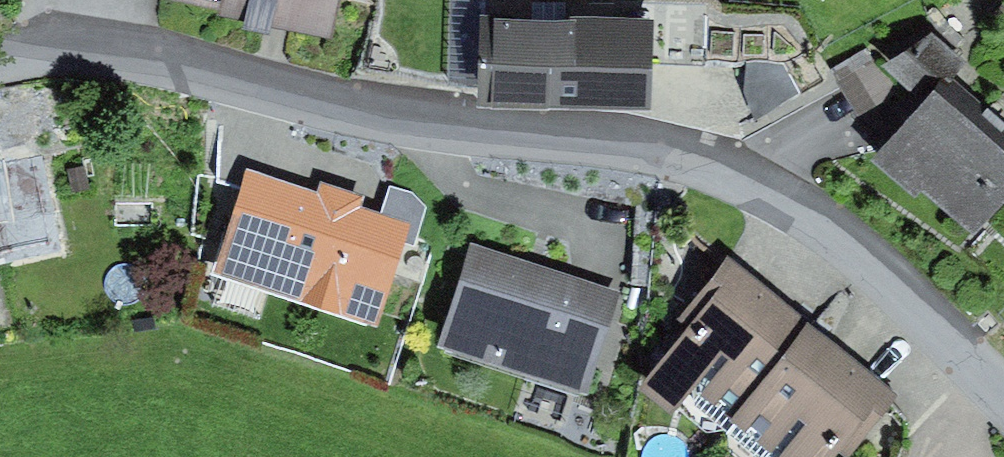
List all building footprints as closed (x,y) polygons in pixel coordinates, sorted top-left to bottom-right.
[(222,11),(222,19),(277,30),(333,41),(342,0),(174,0),(222,11)] [(653,21),(478,18),(476,110),(651,113),(653,21)] [(877,162),(969,240),(1003,198),(1003,126),(950,80),(966,61),(934,35),(882,68),(906,89),(926,105),(877,162)] [(906,89),(882,68),(866,50),(830,72),(858,119),(906,89)] [(783,64),(749,63),(744,93),(756,121),(800,94),(783,64)] [(73,269),(51,149),(0,159),(0,282),(73,269)] [(318,194),(249,171),(215,273),(375,326),(402,243),(408,225),(381,216),(362,209),(367,197),(321,182),(318,194)] [(390,187),(381,216),(408,225),(402,243),(414,247),(427,207),(412,193),(390,187)] [(620,293),(471,246),(439,347),(588,394),(620,293)] [(729,420),(811,322),(728,256),(682,314),(693,323),(640,390),(673,416),(693,389),(729,420)] [(902,396),(811,322),(729,420),(774,456),(838,456),(842,453),(846,456),(851,456),(902,396)]
